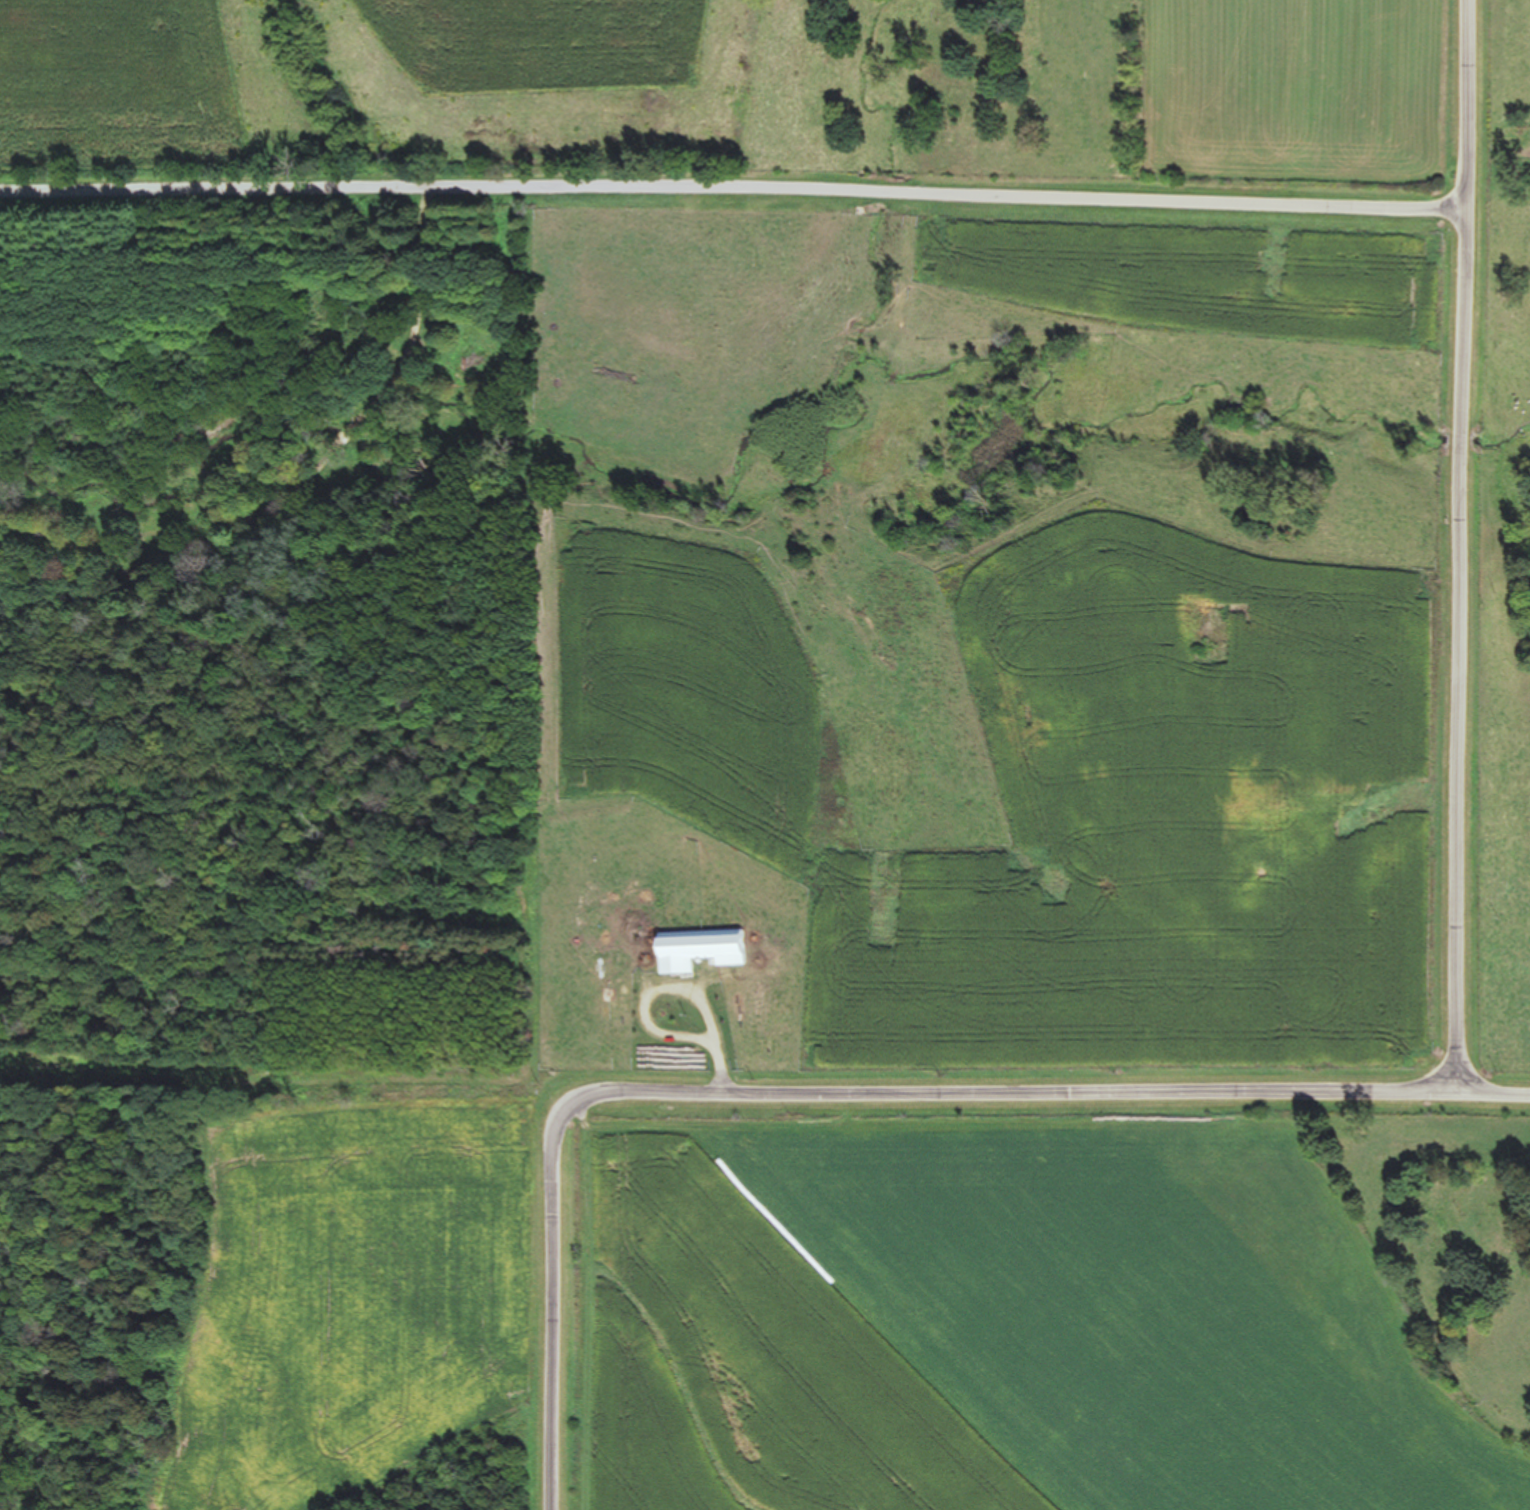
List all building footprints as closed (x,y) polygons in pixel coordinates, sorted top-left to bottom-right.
[(663,933),(664,976),(696,975),(696,960),(721,959),(721,967),(754,966),(753,931),(663,933)]
